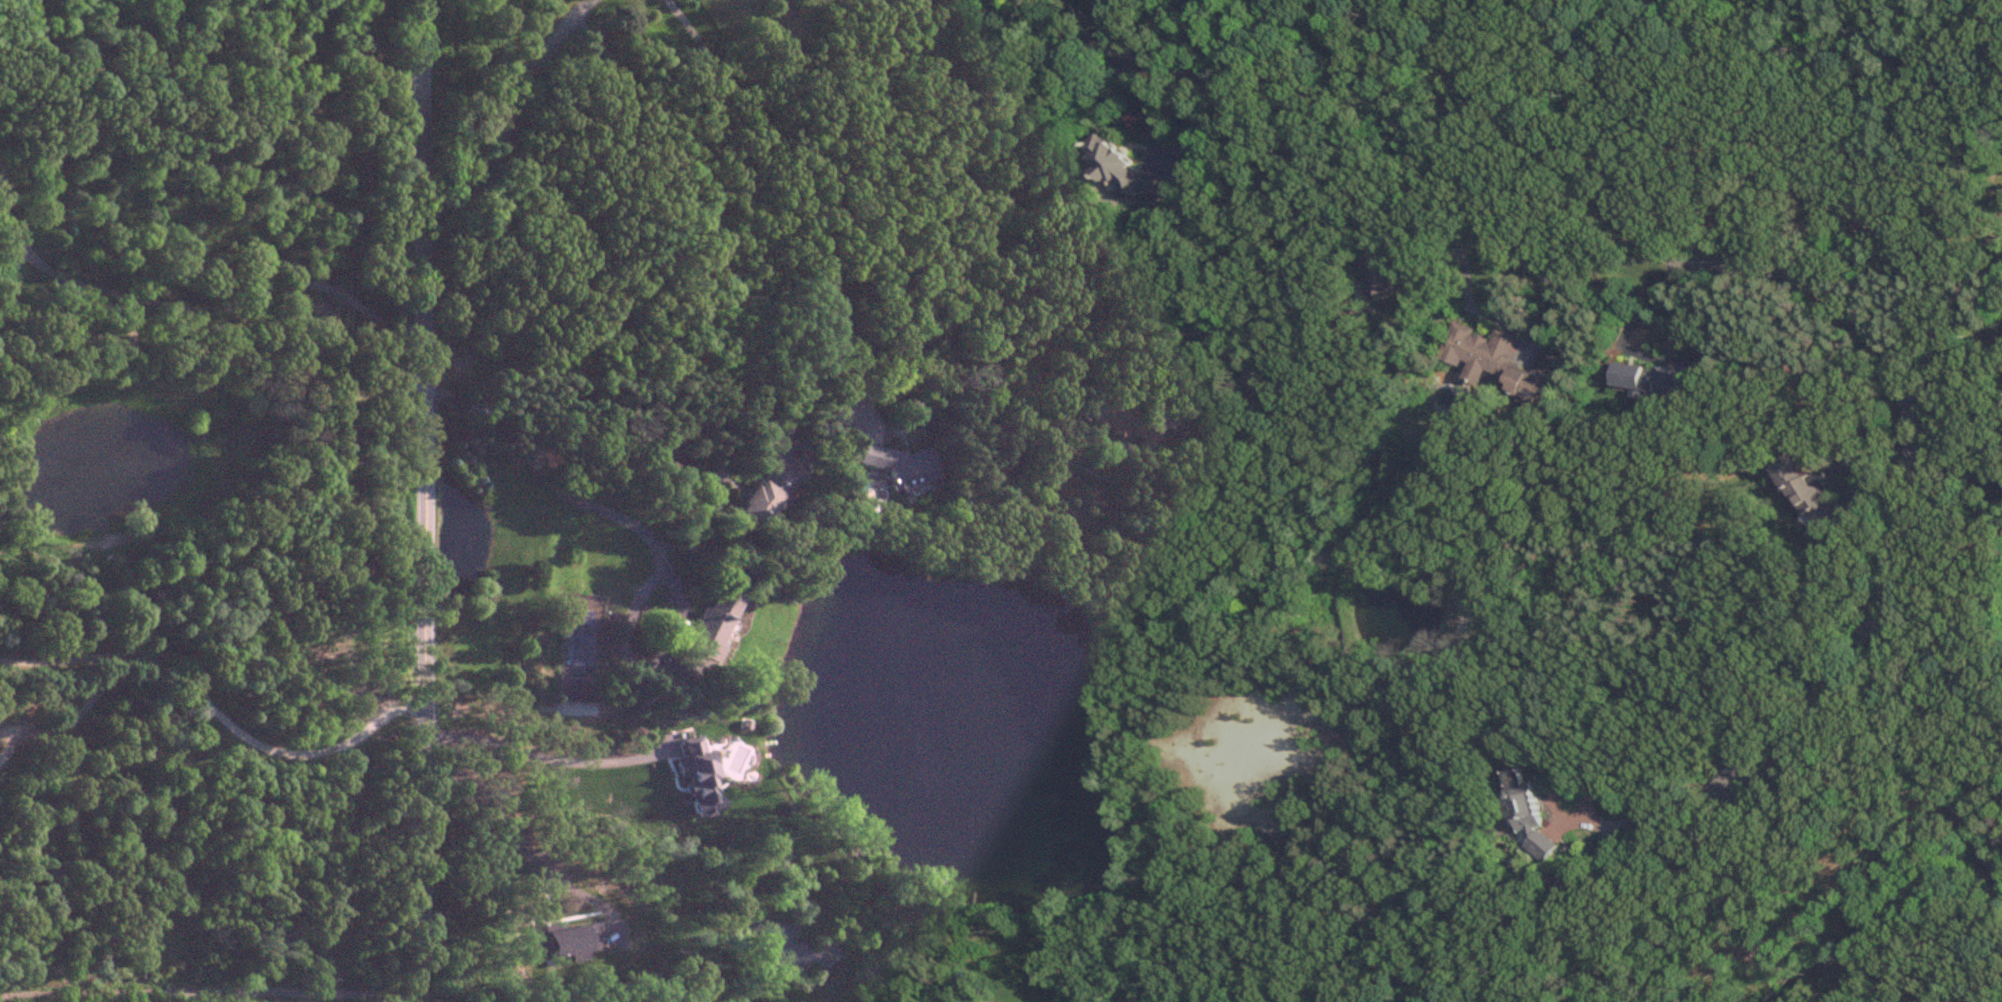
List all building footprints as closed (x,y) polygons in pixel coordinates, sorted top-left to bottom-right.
[(1497,326),(1493,337),(1454,323),(1441,359),(1467,368),(1463,379),(1480,386),(1485,371),(1504,377),(1519,335),(1497,326)] [(1534,374),(1514,367),(1507,390),(1547,402),(1561,356),(1541,350),(1534,374)] [(1674,366),(1668,366),(1660,368),(1619,364),(1616,387),(1665,392),(1667,400),(1682,396),(1674,366)] [(731,518),(758,536),(804,466),(768,443),(757,460),(766,466),(731,518)] [(886,470),(892,492),(937,480),(938,473),(931,447),(908,453),(859,445),(858,446),(855,465),(886,470)] [(1800,451),(1774,465),(1805,522),(1812,518),(1818,528),(1837,518),(1800,451)] [(701,608),(690,636),(691,638),(688,646),(678,653),(676,657),(690,680),(715,664),(742,597),(716,587),(707,610),(701,608)] [(601,704),(601,680),(559,680),(559,703),(601,704)] [(1508,772),(1518,831),(1527,830),(1532,859),(1551,856),(1538,780),(1530,781),(1528,768),(1508,772)]
